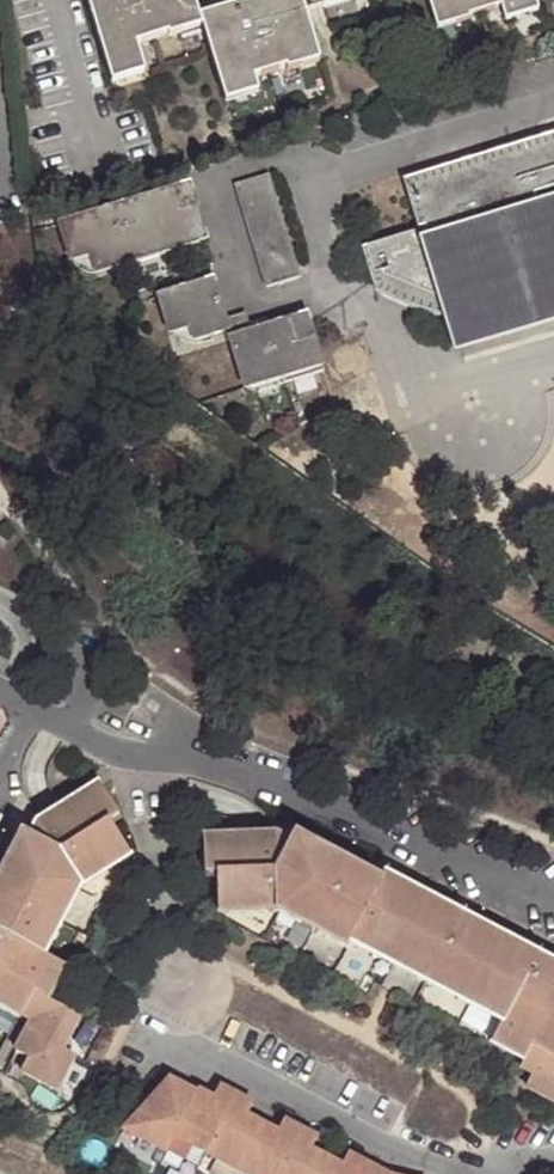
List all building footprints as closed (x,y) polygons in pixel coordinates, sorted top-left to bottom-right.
[(107,81),(139,71),(131,45),(163,35),(163,36),(197,27),(219,101),(254,91),(250,76),(279,67),(281,71),(317,59),(303,12),(298,0),(224,0),(225,4),(192,14),(188,0),(81,0),(107,81)] [(192,14),(225,4),(224,0),(188,0),(192,14)] [(303,12),(319,7),(317,0),(298,0),(303,12)] [(435,30),(467,20),(466,16),(496,8),(501,19),(536,9),(533,0),(425,0),(435,30)] [(410,187),(427,238),(373,256),(379,274),(381,275),(384,277),(388,278),(392,280),(401,283),(411,287),(429,293),(430,288),(440,291),(452,294),(459,296),(467,297),(472,299),(477,300),(482,300),(487,301),(493,301),(502,302),(513,303),(518,303),(522,303),(526,304),(531,304),(540,304),(551,303),(553,303),(553,142),(410,187)] [(268,180),(235,190),(269,292),(301,283),(268,180)] [(102,228),(98,216),(58,228),(71,266),(91,261),(98,280),(207,247),(190,187),(168,194),(173,205),(154,211),(136,218),(132,205),(113,211),(117,225),(102,228)] [(173,205),(168,194),(150,200),(154,211),(173,205)] [(154,211),(150,200),(132,205),(136,218),(154,211)] [(113,211),(98,216),(102,228),(117,225),(113,211)] [(379,274),(373,256),(368,258),(380,293),(392,297),(403,301),(414,304),(426,309),(436,312),(445,314),(453,317),(466,320),(479,321),(489,323),(501,324),(502,302),(493,301),(487,301),(482,300),(477,300),(472,299),(467,297),(459,296),(452,294),(440,291),(430,288),(429,293),(411,287),(401,283),(392,280),(388,278),(384,277),(381,275),(379,274)] [(229,332),(228,329),(227,327),(225,321),(219,297),(201,302),(199,295),(160,307),(172,344),(192,338),(197,351),(225,342),(232,340),(230,335),(229,333),(229,332)] [(247,323),(228,329),(229,332),(229,333),(230,335),(232,340),(225,342),(228,350),(246,345),(244,337),(250,335),(247,323)] [(265,330),(250,335),(244,337),(246,345),(228,350),(243,399),(283,387),(285,395),(324,382),(306,327),(290,332),(286,332),(289,343),(272,349),(268,339),(265,330)] [(285,333),(268,339),(272,349),(289,343),(286,332),(285,333)] [(124,818),(101,784),(36,820),(30,833),(59,850),(82,892),(132,861),(110,828),(124,818)] [(208,830),(208,855),(219,855),(219,867),(220,895),(231,895),(231,906),(282,905),(306,918),(311,909),(322,915),(333,921),(328,930),(350,942),(353,936),(380,951),(385,943),(400,951),(396,960),(456,993),(460,985),(476,993),(488,1000),(483,1008),(503,1020),(497,1031),(509,1038),(504,1047),(524,1058),(521,1064),(533,1071),(526,1083),(553,1099),(553,979),(533,987),(527,998),(517,992),(539,955),(477,920),(476,923),(458,954),(446,947),(446,903),(402,878),(401,879),(382,912),(367,904),(368,867),(318,840),(314,848),(299,874),(280,864),(280,827),(255,828),(208,830)] [(299,874),(314,848),(296,838),(297,837),(280,827),(280,864),(299,874)] [(0,871),(0,932),(47,957),(82,892),(59,850),(30,833),(22,830),(0,871)] [(219,855),(208,855),(209,867),(219,867),(219,855)] [(367,904),(382,912),(401,879),(391,864),(384,877),(368,867),(367,904)] [(231,895),(220,895),(221,906),(231,906),(231,895)] [(446,947),(458,954),(476,923),(467,908),(464,913),(446,903),(446,947)] [(306,918),(328,930),(333,921),(322,915),(311,909),(306,918)] [(27,1023),(14,1052),(28,1061),(21,1074),(60,1094),(80,1058),(70,1052),(87,1019),(51,1002),(68,966),(47,957),(0,932),(0,1010),(27,1023)] [(380,951),(396,960),(400,951),(385,943),(380,951)] [(533,987),(553,979),(553,964),(541,950),(539,955),(517,992),(527,998),(533,987)] [(456,993),(483,1008),(488,1000),(476,993),(460,985),(456,993)] [(492,1040),(504,1047),(509,1038),(497,1031),(492,1040)] [(177,1089),(182,1081),(171,1074),(164,1082),(177,1089)] [(380,1169),(350,1151),(343,1162),(313,1146),(319,1134),(285,1116),(278,1130),(248,1111),(254,1100),(221,1081),(213,1094),(199,1086),(197,1089),(182,1081),(177,1089),(164,1082),(124,1124),(168,1144),(178,1124),(270,1173),(377,1173),(380,1169)]
